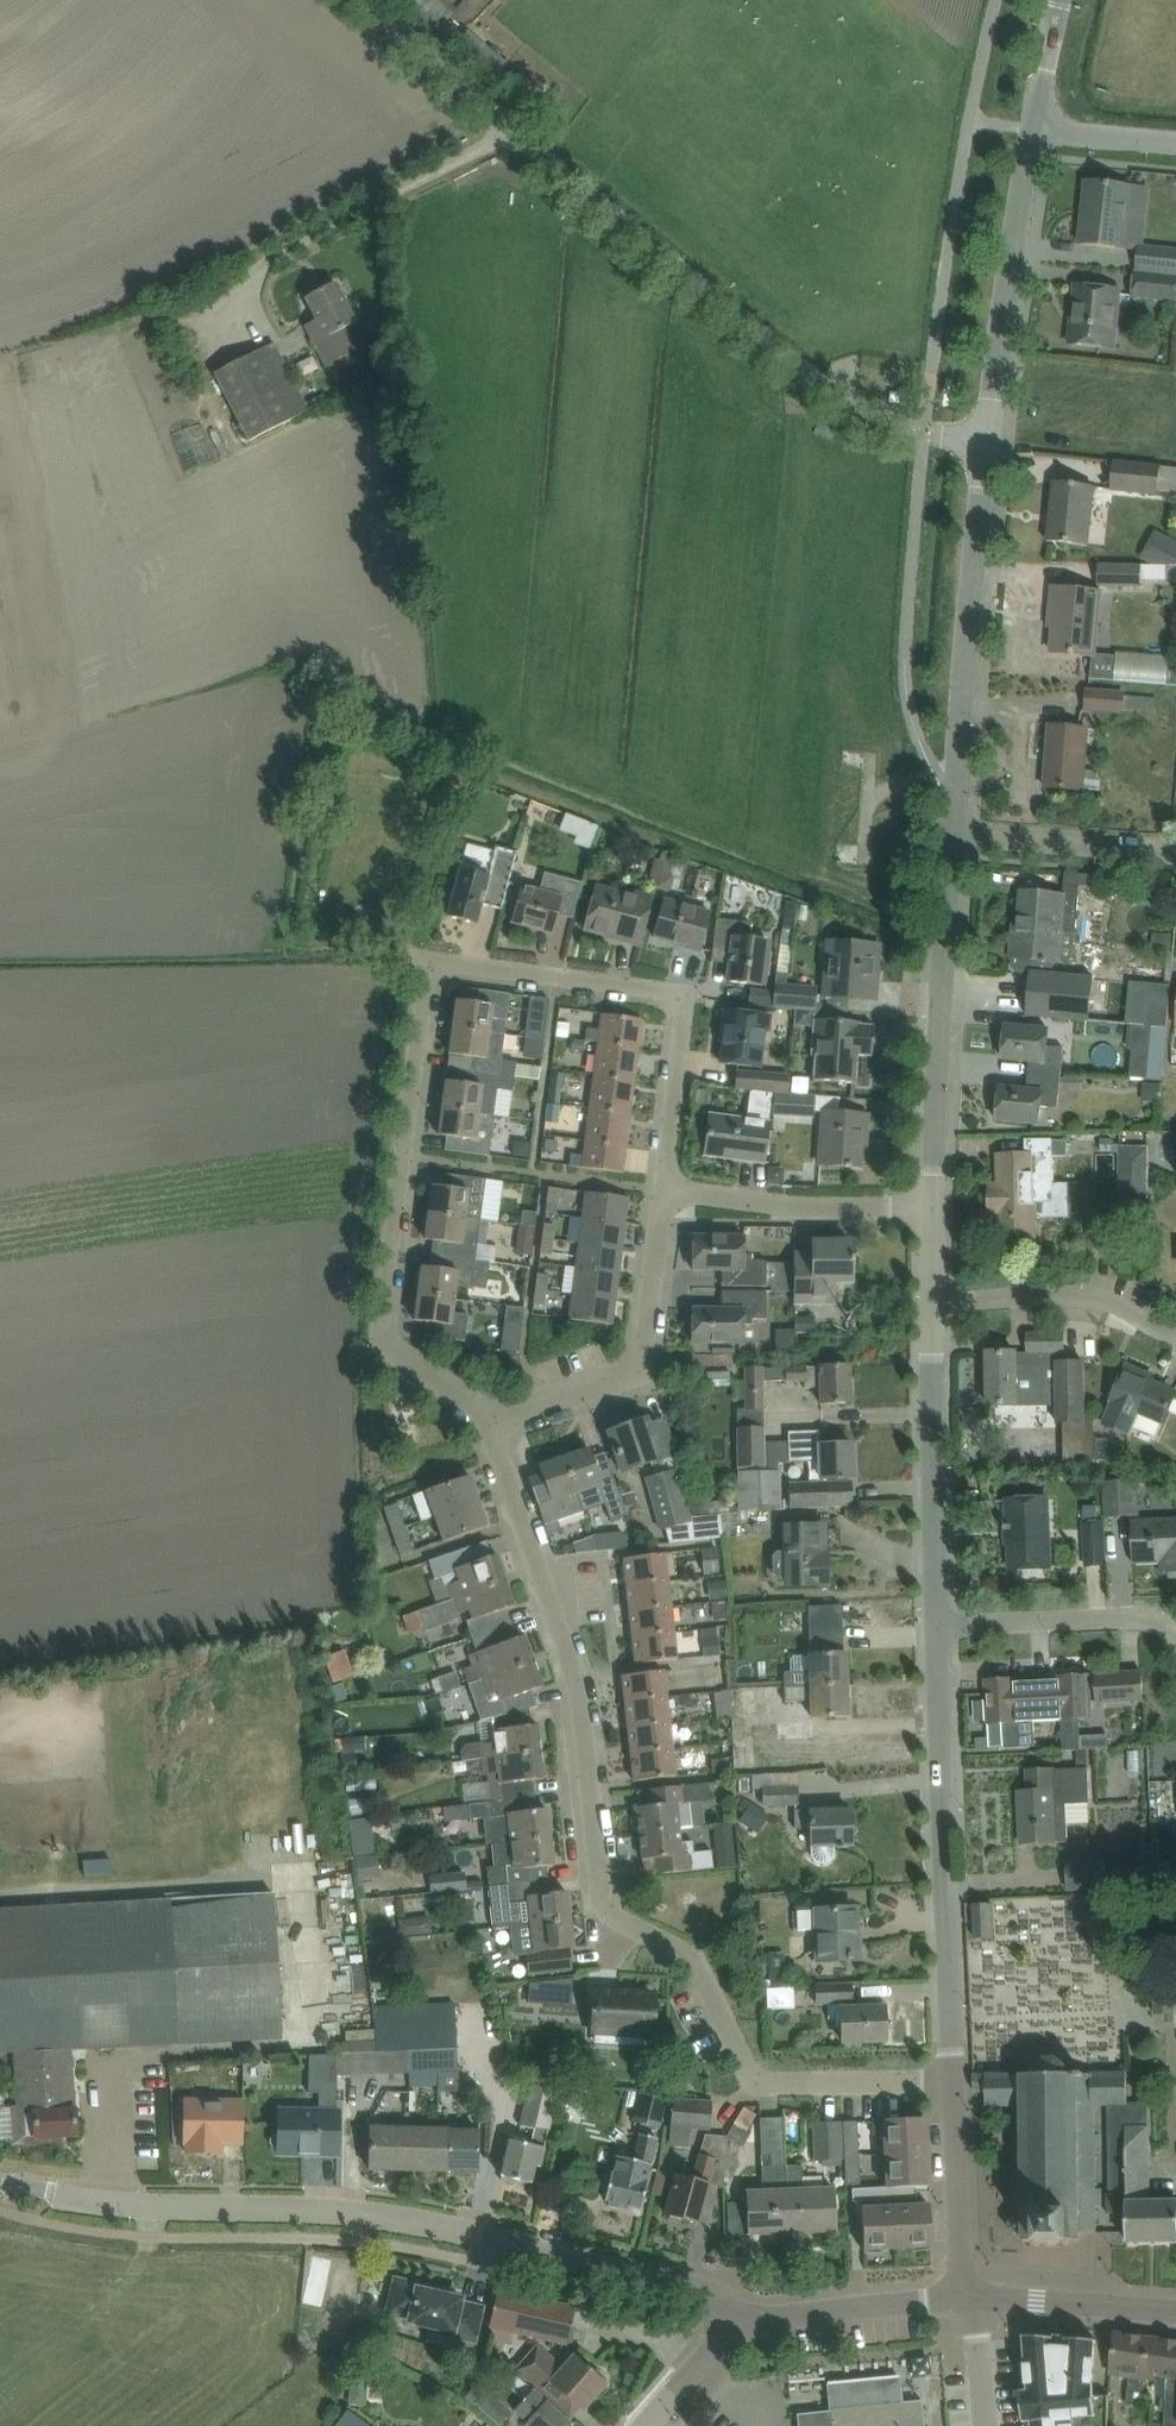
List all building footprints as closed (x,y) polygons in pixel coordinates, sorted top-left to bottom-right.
[(468,30),(452,49),(453,50),(488,81),(492,75),(504,62),(468,30)] [(1088,215),(1083,215),(1080,243),(1126,249),(1132,187),(1087,182),(1087,183),(1092,184),(1088,215)] [(1140,246),(1137,270),(1175,274),(1175,250),(1140,246)] [(1175,301),(1175,277),(1136,273),(1133,296),(1175,301)] [(306,299),(316,321),(304,327),(324,368),(356,351),(344,329),(356,323),(335,283),(306,299)] [(1115,348),(1121,290),(1076,285),(1074,307),(1077,307),(1073,342),(1070,342),(1070,344),(1115,348)] [(309,413),(274,344),(213,374),(249,443),(309,413)] [(897,388),(898,377),(888,377),(887,387),(897,388)] [(1111,487),(1158,493),(1161,466),(1114,462),(1111,487)] [(1048,542),(1089,546),(1096,486),(1055,482),(1048,542)] [(1141,558),(1155,566),(1167,566),(1175,566),(1175,542),(1155,531),(1141,558)] [(1100,567),(1100,585),(1141,586),(1142,586),(1142,567),(1141,567),(1100,567)] [(1055,588),(1053,609),(1057,610),(1053,652),(1094,656),(1100,592),(1055,588)] [(1117,668),(1116,680),(1167,684),(1168,673),(1169,656),(1118,652),(1117,668)] [(1124,694),(1088,691),(1087,710),(1122,713),(1124,694)] [(1088,729),(1074,728),(1050,726),(1046,787),(1083,790),(1088,729)] [(581,820),(575,836),(591,842),(597,827),(581,820)] [(481,858),(469,855),(463,861),(448,916),(477,924),(482,905),(489,907),(491,901),(502,904),(501,910),(502,911),(504,903),(509,883),(517,854),(495,848),(490,869),(481,858)] [(1014,936),(1012,959),(1055,961),(1067,962),(1075,957),(1080,885),(1101,887),(1101,875),(1067,872),(1064,896),(1023,892),(1018,936),(1014,936)] [(509,883),(504,903),(517,907),(513,923),(552,934),(557,914),(558,909),(572,913),(571,918),(572,918),(578,895),(581,883),(547,873),(543,889),(523,884),(522,887),(509,883)] [(623,941),(639,945),(645,922),(652,897),(636,893),(635,898),(596,888),(585,929),(623,940),(623,941)] [(683,948),(699,953),(711,910),(665,898),(654,938),(683,946),(683,948)] [(728,982),(751,985),(763,986),(769,944),(749,941),(751,923),(717,919),(711,962),(730,965),(728,982)] [(873,945),(838,943),(830,942),(826,997),(876,1000),(877,981),(871,980),(873,945)] [(775,986),(777,986),(775,1006),(814,1009),(816,990),(785,987),(787,976),(788,976),(791,950),(789,950),(789,946),(780,944),(775,986)] [(1032,972),(1028,1015),(1052,1018),(1088,1021),(1092,978),(1032,972)] [(1149,983),(1144,1026),(1152,1027),(1168,1028),(1172,986),(1149,983)] [(750,987),(748,1005),(771,1008),(773,990),(750,987)] [(457,1002),(453,1028),(502,1034),(504,1020),(507,1020),(510,994),(466,988),(464,1003),(457,1002)] [(530,997),(527,1020),(525,1037),(545,1039),(550,999),(530,997)] [(767,1016),(724,1010),(722,1027),(726,1028),(721,1063),(760,1068),(767,1016)] [(600,1043),(599,1045),(638,1050),(642,1020),(602,1015),(600,1031),(587,1029),(585,1041),(600,1043)] [(856,1083),(858,1056),(872,1057),(874,1025),(860,1025),(860,1023),(836,1022),(814,1019),(811,1056),(815,1056),(813,1080),(856,1083)] [(558,1022),(556,1036),(568,1037),(570,1023),(558,1022)] [(1030,1075),(1062,1077),(1065,1048),(1048,1046),(1049,1029),(1007,1025),(1004,1059),(1031,1061),(1030,1075)] [(1168,1028),(1152,1027),(1149,1078),(1165,1079),(1168,1028)] [(469,1071),(515,1077),(515,1078),(538,1080),(539,1072),(516,1070),(517,1063),(501,1061),(505,1035),(502,1034),(453,1028),(450,1054),(471,1057),(469,1071)] [(634,1081),(638,1050),(599,1045),(595,1076),(634,1081)] [(443,1109),(479,1113),(494,1115),(498,1090),(513,1091),(515,1078),(515,1077),(469,1071),(448,1068),(443,1109)] [(737,1071),(736,1090),(789,1093),(790,1075),(737,1071)] [(551,1074),(550,1086),(562,1088),(563,1076),(563,1074),(551,1073),(551,1074)] [(1043,1107),(1059,1109),(1062,1077),(1030,1075),(1028,1090),(1001,1087),(998,1120),(1041,1124),(1043,1107)] [(631,1112),(634,1081),(595,1076),(591,1107),(631,1112)] [(1159,1101),(1174,1100),(1173,1079),(1158,1080),(1159,1101)] [(710,1115),(705,1155),(764,1163),(767,1140),(769,1123),(772,1094),(752,1091),(752,1092),(750,1092),(747,1120),(734,1118),(710,1115)] [(816,1098),(777,1096),(776,1115),(815,1117),(816,1098)] [(627,1142),(631,1112),(591,1107),(587,1137),(627,1142)] [(494,1115),(479,1113),(443,1109),(439,1135),(447,1136),(445,1150),(459,1152),(489,1156),(494,1115)] [(819,1164),(860,1167),(861,1146),(859,1145),(860,1134),(867,1134),(868,1115),(823,1112),(819,1164)] [(1165,1130),(1165,1167),(1175,1166),(1175,1130),(1165,1130)] [(623,1173),(627,1142),(587,1137),(585,1156),(572,1154),(570,1166),(623,1173)] [(1054,1139),(1050,1140),(1026,1140),(1026,1155),(999,1156),(999,1185),(990,1185),(991,1207),(999,1207),(1000,1249),(1011,1249),(1011,1251),(1016,1251),(1016,1249),(1036,1249),(1035,1203),(1054,1202),(1054,1156),(1068,1156),(1068,1140),(1054,1140),(1054,1139)] [(515,1141),(512,1157),(527,1159),(529,1143),(515,1141)] [(1148,1195),(1148,1147),(1121,1146),(1120,1196),(1120,1204),(1147,1205),(1148,1195)] [(433,1187),(429,1213),(480,1220),(489,1221),(499,1222),(504,1182),(493,1181),(483,1179),(456,1176),(441,1174),(439,1188),(433,1187)] [(550,1187),(550,1188),(548,1202),(558,1203),(560,1188),(550,1187)] [(586,1192),(583,1218),(626,1223),(629,1198),(586,1192)] [(1095,1192),(1096,1209),(1092,1209),(1093,1248),(1117,1248),(1116,1209),(1113,1209),(1113,1192),(1095,1192)] [(521,1225),(523,1226),(535,1227),(536,1213),(523,1211),(521,1225)] [(429,1213),(426,1240),(434,1241),(432,1255),(445,1256),(475,1260),(477,1244),(486,1245),(489,1221),(480,1220),(429,1213)] [(622,1249),(626,1223),(583,1218),(579,1243),(622,1249)] [(545,1223),(544,1237),(554,1238),(555,1224),(545,1223)] [(767,1285),(767,1261),(752,1261),(752,1256),(744,1255),(744,1237),(693,1236),(693,1270),(722,1271),(722,1286),(766,1287),(767,1285)] [(553,1253),(554,1238),(544,1237),(543,1252),(553,1253)] [(619,1274),(622,1249),(579,1243),(576,1268),(619,1274)] [(813,1255),(795,1255),(795,1269),(795,1292),(795,1304),(834,1304),(834,1283),(851,1283),(851,1263),(854,1263),(854,1258),(851,1258),(851,1243),(813,1243),(813,1255)] [(422,1268),(419,1294),(456,1299),(457,1287),(458,1285),(472,1287),(486,1289),(489,1262),(484,1262),(475,1260),(445,1256),(432,1255),(431,1263),(431,1269),(422,1268)] [(616,1299),(619,1274),(576,1268),(573,1294),(616,1299)] [(795,1269),(776,1269),(776,1292),(795,1292),(795,1269)] [(538,1288),(548,1289),(549,1274),(540,1273),(538,1288)] [(546,1304),(548,1289),(538,1288),(536,1303),(546,1304)] [(752,1319),(766,1319),(766,1291),(746,1291),(722,1291),(722,1309),(693,1309),(692,1343),(743,1344),(743,1325),(752,1325),(752,1319)] [(419,1294),(415,1321),(427,1322),(425,1336),(465,1342),(468,1318),(469,1316),(454,1314),(456,1299),(419,1294)] [(612,1325),(616,1299),(573,1294),(570,1319),(612,1325)] [(505,1321),(522,1323),(525,1309),(507,1307),(505,1321)] [(789,1327),(790,1350),(811,1350),(811,1327),(789,1327)] [(1058,1385),(1058,1423),(1065,1423),(1065,1461),(1086,1461),(1086,1422),(1085,1387),(1085,1363),(1065,1363),(1064,1333),(1029,1334),(1029,1353),(989,1353),(989,1406),(1018,1405),(1018,1395),(1043,1395),(1048,1390),(1048,1386),(1058,1385)] [(850,1366),(826,1367),(745,1370),(746,1410),(763,1410),(763,1383),(804,1381),(804,1387),(819,1387),(819,1404),(851,1403),(850,1366)] [(1139,1413),(1163,1423),(1175,1395),(1145,1382),(1148,1375),(1128,1367),(1114,1399),(1116,1400),(1106,1424),(1130,1435),(1139,1413)] [(608,1432),(616,1455),(623,1473),(654,1461),(659,1476),(653,1477),(649,1485),(661,1530),(666,1528),(670,1543),(691,1541),(690,1540),(723,1537),(723,1534),(725,1534),(724,1515),(720,1515),(720,1516),(692,1518),(692,1522),(690,1522),(674,1473),(675,1454),(672,1443),(664,1420),(649,1426),(647,1419),(608,1432)] [(764,1430),(739,1430),(739,1465),(764,1465),(764,1443),(764,1430)] [(796,1433),(787,1433),(788,1442),(788,1461),(820,1460),(820,1479),(848,1478),(854,1478),(853,1444),(820,1445),(820,1432),(796,1433)] [(589,1449),(564,1458),(577,1494),(581,1506),(605,1497),(613,1519),(627,1514),(613,1475),(605,1453),(592,1458),(589,1449)] [(529,1480),(545,1526),(583,1512),(581,1506),(577,1494),(564,1458),(539,1467),(542,1476),(529,1480)] [(764,1472),(739,1473),(740,1510),(780,1510),(779,1472),(764,1472)] [(426,1491),(435,1517),(479,1502),(470,1476),(426,1491)] [(821,1483),(792,1484),(792,1508),(827,1507),(850,1506),(849,1482),(848,1482),(848,1478),(820,1479),(821,1483)] [(1139,1481),(1105,1483),(1107,1514),(1140,1512),(1139,1495),(1161,1493),(1160,1482),(1139,1483),(1139,1481)] [(1009,1530),(1011,1570),(1051,1568),(1050,1544),(1048,1498),(997,1501),(997,1502),(1007,1501),(1009,1525),(1005,1526),(1005,1530),(1009,1530)] [(435,1517),(444,1542),(488,1527),(479,1502),(435,1517)] [(384,1508),(393,1531),(405,1527),(397,1504),(384,1508)] [(1163,1572),(1175,1572),(1175,1517),(1134,1519),(1136,1562),(1163,1561),(1163,1572)] [(1085,1523),(1086,1542),(1087,1566),(1106,1565),(1104,1522),(1085,1523)] [(413,1551),(405,1527),(393,1531),(401,1555),(413,1551)] [(788,1552),(778,1552),(772,1558),(773,1576),(778,1580),(789,1579),(789,1584),(824,1583),(824,1558),(818,1558),(817,1528),(787,1529),(788,1552)] [(623,1533),(610,1535),(612,1550),(628,1548),(623,1533)] [(586,1539),(590,1555),(612,1550),(608,1534),(586,1539)] [(435,1579),(442,1576),(451,1600),(506,1580),(497,1555),(470,1564),(465,1549),(442,1557),(428,1561),(435,1579)] [(666,1554),(648,1556),(624,1559),(627,1585),(669,1581),(666,1554)] [(473,1619),(466,1621),(472,1637),(511,1624),(506,1609),(515,1606),(506,1580),(451,1600),(419,1611),(425,1630),(459,1618),(457,1614),(470,1610),(473,1619)] [(669,1581),(627,1585),(630,1612),(672,1607),(669,1581)] [(630,1612),(633,1638),(675,1633),(672,1607),(630,1612)] [(470,1683),(534,1661),(525,1636),(517,1639),(511,1624),(472,1637),(477,1652),(469,1655),(473,1666),(465,1670),(470,1683)] [(791,1672),(784,1672),(785,1688),(847,1686),(845,1653),(844,1653),(843,1627),(810,1629),(812,1654),(810,1654),(810,1655),(793,1657),(790,1660),(791,1672)] [(675,1633),(633,1638),(636,1664),(678,1660),(675,1633)] [(498,1691),(501,1701),(543,1687),(534,1661),(470,1683),(476,1699),(498,1691)] [(461,1686),(456,1671),(443,1676),(448,1691),(461,1686)] [(664,1671),(622,1676),(625,1702),(667,1698),(664,1671)] [(1143,1672),(1124,1673),(1097,1675),(1098,1704),(1144,1701),(1143,1672)] [(1092,1699),(1090,1675),(1059,1677),(1060,1682),(1061,1682),(1063,1715),(1061,1715),(1062,1719),(1064,1751),(1081,1750),(1079,1719),(1093,1718),(1092,1699)] [(1020,1748),(1020,1747),(1019,1717),(1018,1717),(1016,1684),(1017,1684),(1017,1679),(986,1681),(988,1724),(1003,1723),(1004,1738),(1000,1738),(1001,1749),(1020,1748)] [(1019,1717),(1020,1747),(1036,1746),(1035,1721),(1062,1719),(1061,1715),(1063,1715),(1061,1682),(1060,1682),(1017,1684),(1016,1684),(1018,1717),(1019,1717)] [(847,1686),(785,1688),(785,1703),(811,1702),(812,1718),(824,1717),(848,1717),(847,1686)] [(447,1726),(442,1695),(422,1698),(427,1729),(447,1726)] [(625,1702),(628,1729),(670,1724),(667,1698),(625,1702)] [(530,1710),(493,1718),(496,1744),(466,1747),(460,1752),(461,1761),(466,1760),(541,1752),(538,1725),(532,1726),(530,1710)] [(759,1714),(745,1714),(746,1742),(760,1742),(759,1714)] [(670,1724),(628,1729),(631,1755),(673,1750),(670,1724)] [(813,1739),(813,1724),(779,1724),(779,1739),(813,1739)] [(353,1737),(341,1738),(342,1750),(355,1749),(353,1737)] [(988,1737),(976,1737),(976,1748),(988,1748),(988,1737)] [(766,1769),(785,1769),(784,1744),(766,1745),(766,1769)] [(1137,1765),(1150,1768),(1155,1749),(1143,1746),(1137,1765)] [(634,1781),(676,1777),(673,1750),(631,1755),(634,1781)] [(1088,1750),(1077,1751),(1078,1767),(1089,1767),(1088,1750)] [(544,1779),(541,1752),(466,1760),(468,1772),(484,1770),(484,1772),(499,1770),(502,1801),(535,1797),(533,1780),(544,1779)] [(1027,1792),(1019,1792),(1022,1844),(1058,1842),(1069,1841),(1067,1805),(1091,1803),(1089,1768),(1056,1769),(1056,1768),(1026,1769),(1027,1792)] [(667,1804),(637,1807),(640,1834),(680,1829),(692,1827),(690,1803),(711,1800),(709,1783),(665,1788),(667,1804)] [(799,1805),(798,1788),(764,1788),(764,1805),(799,1805)] [(535,1797),(502,1801),(468,1804),(470,1819),(484,1818),(486,1844),(492,1843),(550,1837),(547,1810),(536,1811),(535,1797)] [(818,1864),(822,1864),(828,1863),(834,1858),(835,1854),(834,1846),(852,1846),(851,1810),(796,1812),(797,1830),(812,1829),(812,1847),(813,1847),(811,1850),(811,1855),(814,1861),(818,1864)] [(370,1817),(349,1820),(354,1858),(375,1856),(370,1817)] [(730,1866),(749,1865),(747,1825),(728,1826),(730,1866)] [(643,1860),(663,1857),(665,1873),(713,1868),(711,1852),(694,1854),(693,1842),(682,1843),(680,1829),(640,1834),(643,1860)] [(507,1885),(547,1880),(545,1866),(554,1865),(550,1837),(492,1843),(494,1867),(486,1868),(488,1887),(507,1885)] [(1123,1873),(1108,1874),(1107,1858),(1066,1860),(1067,1887),(1067,1891),(1092,1890),(1109,1889),(1109,1888),(1123,1887),(1123,1873)] [(1159,1878),(1159,1890),(1175,1889),(1175,1877),(1159,1878)] [(507,1885),(488,1887),(493,1928),(512,1926),(520,1925),(520,1926),(571,1920),(567,1893),(549,1895),(547,1880),(507,1885)] [(171,1900),(0,1911),(0,2053),(14,2052),(18,2107),(12,2107),(14,2144),(55,2141),(56,2137),(77,2136),(74,2087),(73,2087),(71,2049),(177,2042),(282,2038),(281,2019),(276,1926),(272,1894),(172,1908),(171,1900)] [(992,1904),(975,1905),(976,1939),(994,1938),(992,1904)] [(798,1931),(818,1930),(819,1961),(851,1960),(851,1954),(848,1954),(847,1933),(855,1933),(854,1909),(797,1911),(798,1931)] [(520,1925),(512,1926),(515,1954),(523,1953),(526,1953),(527,1957),(529,1975),(572,1971),(569,1948),(574,1947),(571,1920),(520,1926),(520,1925)] [(352,1986),(335,1987),(338,2030),(372,2028),(368,1985),(367,1968),(351,1969),(352,1986)] [(529,1983),(528,2003),(544,2003),(546,1981),(529,1983)] [(835,2028),(842,2028),(843,2042),(885,2041),(884,2007),(843,2009),(842,2003),(851,2002),(850,1985),(817,1986),(817,2003),(828,2003),(829,2019),(835,2019),(835,2028)] [(767,1989),(767,1994),(767,2010),(794,2008),(793,1988),(788,1988),(773,1989),(767,1989)] [(596,1992),(594,2030),(634,2032),(634,2033),(652,2034),(654,1995),(596,1992)] [(376,2046),(336,2048),(337,2056),(338,2074),(409,2071),(410,2087),(439,2085),(438,2070),(457,2069),(455,2029),(461,2028),(460,2003),(374,2008),(376,2046)] [(310,2056),(309,2092),(320,2092),(337,2092),(338,2074),(337,2056),(310,2056)] [(975,2091),(987,2091),(987,2106),(1013,2106),(1015,2219),(1011,2223),(1011,2230),(1016,2234),(1025,2234),(1025,2241),(1035,2241),(1035,2243),(1072,2243),(1072,2241),(1081,2241),(1081,2234),(1125,2233),(1128,2233),(1128,2242),(1175,2242),(1175,2201),(1150,2201),(1149,2102),(1128,2103),(1127,2069),(1125,2069),(1079,2071),(1079,2068),(1077,2068),(1077,2071),(1069,2072),(1068,2066),(1065,2062),(1062,2059),(1058,2057),(1053,2057),(1048,2057),(1044,2058),(1040,2061),(1037,2064),(1035,2068),(1034,2073),(1027,2073),(1027,2070),(1023,2070),(1023,2073),(998,2074),(977,2075),(974,2075),(975,2091)] [(507,2153),(501,2176),(503,2177),(502,2180),(504,2183),(507,2185),(510,2186),(514,2185),(517,2183),(518,2180),(532,2183),(536,2166),(541,2167),(546,2144),(558,2092),(556,2092),(531,2086),(522,2127),(534,2129),(530,2144),(525,2143),(527,2139),(511,2135),(510,2140),(507,2153)] [(660,2127),(666,2099),(643,2093),(636,2121),(660,2127)] [(670,2127),(686,2128),(710,2130),(712,2102),(673,2098),(670,2127)] [(242,2099),(186,2099),(185,2150),(220,2151),(221,2144),(242,2144),(242,2099)] [(744,2107),(733,2124),(745,2132),(756,2115),(744,2107)] [(270,2139),(270,2144),(273,2148),(278,2148),(278,2155),(338,2156),(339,2132),(339,2110),(337,2110),(319,2110),(279,2109),(279,2131),(279,2135),(274,2135),(270,2139)] [(760,2119),(761,2142),(761,2155),(771,2155),(772,2167),(762,2167),(763,2191),(747,2192),(749,2211),(749,2235),(788,2233),(785,2167),(783,2118),(760,2119)] [(925,2118),(914,2119),(883,2121),(885,2154),(927,2152),(925,2118)] [(857,2122),(843,2123),(844,2140),(858,2139),(857,2122)] [(840,2123),(838,2123),(814,2124),(815,2160),(842,2159),(840,2123)] [(371,2127),(370,2146),(370,2169),(407,2170),(408,2128),(371,2127)] [(438,2129),(408,2128),(407,2170),(447,2171),(448,2149),(437,2149),(438,2129)] [(448,2149),(447,2171),(478,2172),(479,2131),(454,2130),(438,2129),(437,2149),(448,2149)] [(612,2174),(606,2200),(640,2208),(656,2138),(640,2134),(634,2161),(620,2158),(613,2161),(610,2174),(612,2174)] [(676,2175),(672,2192),(666,2215),(698,2223),(709,2184),(724,2188),(727,2137),(705,2135),(693,2179),(676,2175)] [(858,2139),(844,2140),(845,2156),(859,2156),(858,2139)] [(929,2186),(927,2152),(885,2154),(887,2188),(900,2187),(916,2187),(929,2186)] [(859,2156),(845,2157),(846,2171),(860,2170),(859,2156)] [(803,2191),(802,2166),(785,2167),(788,2233),(835,2231),(834,2189),(803,2191)] [(672,2173),(658,2169),(652,2194),(665,2198),(672,2173)] [(860,2185),(860,2170),(846,2171),(846,2185),(860,2185)] [(887,2188),(884,2188),(885,2200),(900,2199),(900,2187),(887,2188)] [(916,2187),(900,2187),(900,2199),(916,2198),(916,2187)] [(884,2188),(868,2189),(869,2201),(885,2200),(884,2188)] [(868,2189),(852,2190),(853,2202),(869,2201),(868,2189)] [(743,2202),(727,2202),(728,2236),(745,2235),(743,2202)] [(895,2206),(897,2248),(931,2247),(929,2205),(895,2206)] [(861,2208),(862,2226),(863,2250),(897,2248),(895,2206),(861,2208)] [(396,2280),(388,2313),(410,2318),(409,2322),(452,2332),(451,2336),(474,2341),(482,2308),(460,2303),(461,2299),(437,2293),(438,2289),(396,2280)] [(567,2345),(568,2341),(564,2341),(566,2328),(571,2329),(576,2307),(574,2307),(498,2290),(489,2326),(566,2344),(565,2345),(567,2345)] [(1117,2333),(1116,2342),(1112,2368),(1119,2375),(1131,2377),(1129,2393),(1128,2401),(1143,2403),(1143,2395),(1146,2374),(1151,2338),(1117,2333)] [(1110,2396),(1093,2395),(1097,2341),(1038,2337),(1025,2350),(1029,2391),(1026,2391),(1026,2393),(1029,2393),(1029,2400),(1026,2401),(1027,2403),(1030,2402),(1030,2410),(1027,2410),(1027,2412),(1030,2412),(1031,2420),(1028,2420),(1028,2422),(1031,2422),(1032,2425),(1109,2425),(1110,2396)] [(1151,2338),(1146,2374),(1170,2376),(1169,2389),(1168,2389),(1165,2425),(1175,2425),(1175,2341),(1151,2338)] [(525,2378),(542,2393),(560,2408),(570,2398),(583,2410),(595,2397),(597,2398),(600,2398),(607,2391),(606,2387),(604,2386),(605,2385),(604,2384),(606,2383),(606,2378),(597,2370),(592,2371),(591,2373),(589,2371),(591,2369),(587,2366),(585,2368),(573,2357),(562,2369),(546,2354),(525,2378)] [(525,2421),(524,2423),(527,2425),(572,2425),(532,2389),(516,2375),(507,2386),(524,2400),(514,2411),(525,2421)] [(922,2400),(903,2402),(900,2378),(899,2378),(899,2380),(843,2386),(844,2398),(830,2400),(831,2412),(799,2415),(800,2425),(925,2425),(922,2400)] [(487,2390),(476,2403),(500,2425),(512,2413),(487,2390)] [(350,2391),(349,2405),(367,2406),(367,2392),(350,2391)]
